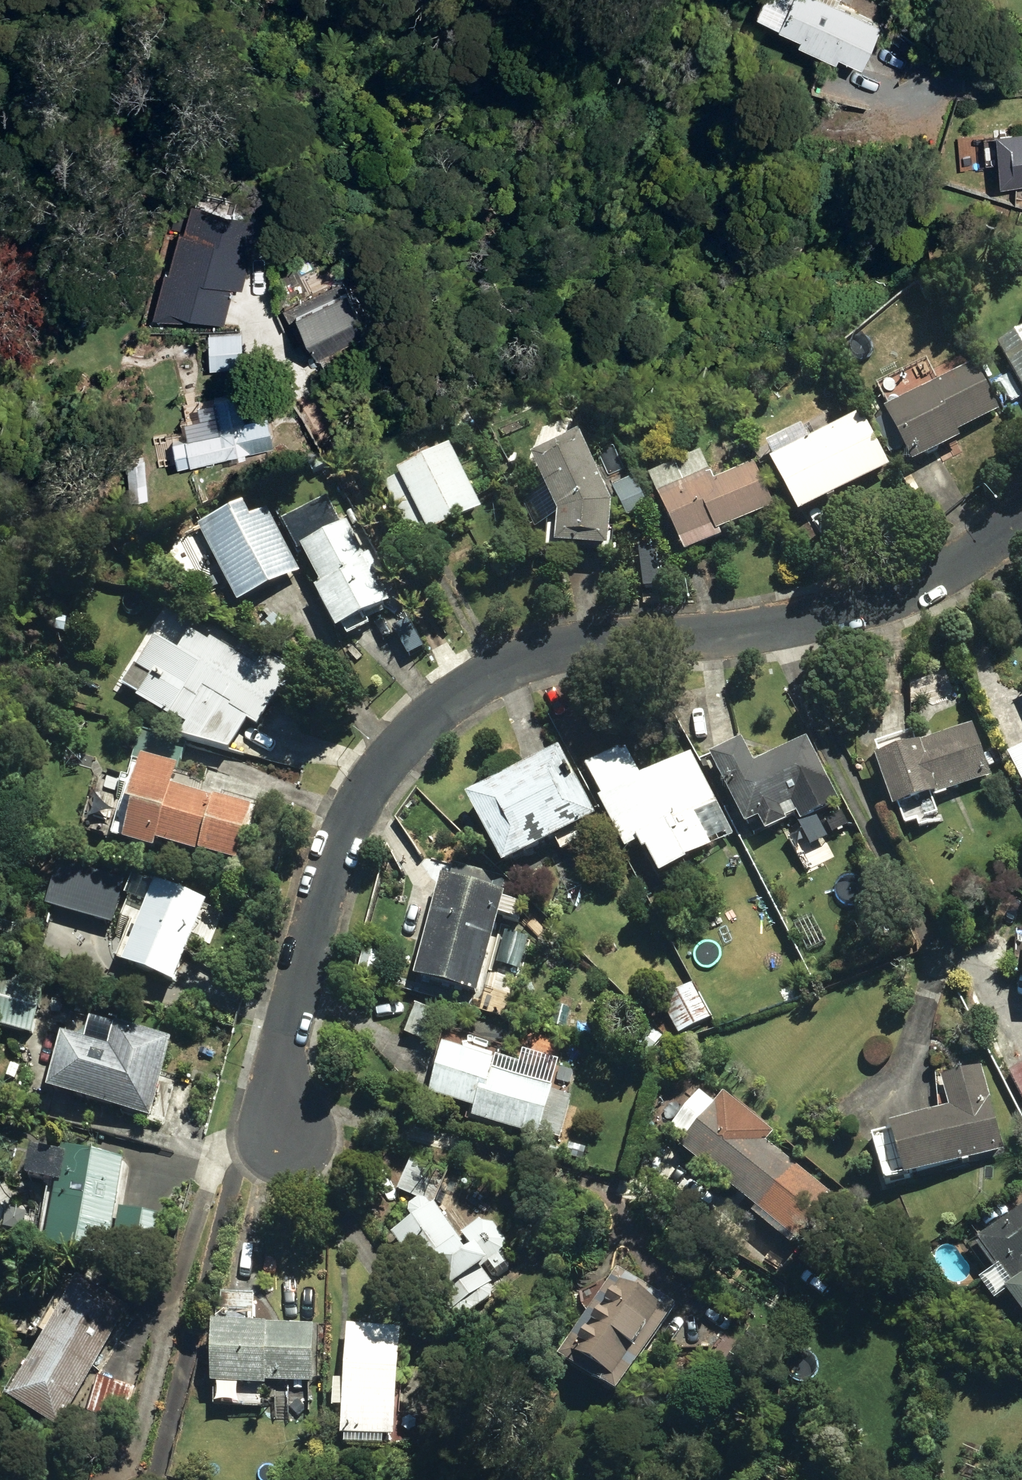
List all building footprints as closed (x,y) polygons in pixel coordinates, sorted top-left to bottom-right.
[(800,35),(839,54),(842,48),(864,59),(881,21),(838,0),(790,0),(781,19),(804,29),(800,35)] [(896,74),(839,56),(826,95),(883,113),(896,74)] [(1003,183),(1021,181),(1021,126),(998,128),(1003,183)] [(154,321),(223,323),(232,294),(241,292),(262,219),(189,206),(154,321)] [(297,310),(318,351),(370,325),(349,283),(297,310)] [(209,331),(210,367),(243,366),(242,330),(209,331)] [(1021,387),(1021,334),(999,348),(1021,387)] [(907,451),(915,468),(963,442),(960,436),(1001,414),(976,369),(892,413),(885,400),(867,410),(893,458),(907,451)] [(186,436),(190,462),(252,450),(240,392),(214,396),(221,429),(186,436)] [(774,467),(803,520),(893,471),(864,418),(774,467)] [(559,550),(612,555),(615,508),(583,440),(535,463),(561,519),(559,550)] [(630,458),(646,490),(667,479),(651,447),(630,458)] [(451,449),(399,476),(431,539),(483,512),(451,449)] [(620,497),(637,489),(623,461),(606,470),(620,497)] [(722,537),(776,511),(755,467),(717,485),(712,474),(660,499),(689,559),(724,542),(722,537)] [(218,503),(222,511),(233,505),(228,497),(218,503)] [(199,531),(238,608),(300,576),(267,514),(251,522),(243,508),(199,531)] [(318,595),(340,636),(392,609),(377,580),(381,578),(370,557),(365,560),(348,527),(303,551),(325,591),(318,595)] [(54,634),(64,636),(66,622),(56,620),(54,634)] [(179,741),(230,756),(249,726),(257,732),(289,681),(286,670),(265,656),(257,670),(211,641),(209,645),(191,634),(179,655),(156,641),(139,671),(151,679),(137,701),(169,721),(171,719),(186,729),(179,741)] [(874,756),(892,808),(929,794),(931,796),(990,777),(972,724),(916,743),(912,730),(874,744),(878,755),(874,756)] [(141,761),(178,771),(185,744),(148,735),(141,761)] [(758,818),(765,831),(786,821),(785,818),(795,813),(800,822),(838,801),(805,737),(752,764),(740,739),(709,755),(744,825),(758,818)] [(645,849),(658,876),(712,847),(695,816),(717,805),(690,752),(640,777),(623,744),(584,764),(599,797),(596,798),(623,850),(637,843),(641,851),(645,849)] [(464,795),(501,865),(594,816),(558,746),(464,795)] [(1021,776),(1021,747),(1012,751),(1021,776)] [(159,848),(240,870),(255,815),(174,793),(180,772),(143,763),(129,813),(135,815),(125,848),(156,857),(159,848)] [(824,819),(831,833),(847,825),(840,811),(824,819)] [(449,845),(454,850),(462,842),(458,837),(449,845)] [(411,977),(475,994),(502,892),(489,888),(493,875),(453,864),(449,878),(438,875),(411,977)] [(124,883),(59,867),(46,911),(112,928),(124,883)] [(124,971),(175,991),(207,907),(156,887),(124,971)] [(32,1039),(44,990),(4,980),(0,998),(0,1031),(32,1039)] [(657,1003),(676,1035),(708,1017),(690,985),(657,1003)] [(49,1097),(152,1123),(171,1045),(117,1031),(111,1055),(63,1044),(49,1097)] [(538,1134),(559,1140),(578,1067),(520,1051),(517,1062),(500,1058),(496,1072),(491,1071),(493,1060),(439,1046),(426,1097),(473,1110),(471,1119),(537,1137),(538,1134)] [(660,1077),(669,1078),(671,1061),(662,1060),(660,1077)] [(1021,1099),(1021,1065),(1008,1072),(1021,1099)] [(871,1134),(884,1181),(1003,1151),(981,1067),(940,1077),(948,1108),(888,1124),(890,1129),(871,1134)] [(679,1146),(796,1243),(833,1197),(765,1141),(772,1133),(722,1092),(712,1106),(699,1094),(673,1126),(686,1137),(679,1146)] [(107,1261),(159,1269),(167,1221),(115,1212),(124,1161),(64,1152),(48,1254),(107,1264),(107,1261)] [(454,1316),(461,1317),(471,1310),(472,1303),(479,1305),(490,1297),(490,1290),(487,1286),(491,1283),(486,1276),(489,1273),(490,1275),(496,1276),(507,1269),(507,1262),(502,1254),(503,1252),(504,1241),(492,1225),(478,1222),(460,1235),(470,1247),(463,1252),(458,1245),(461,1243),(432,1203),(389,1235),(447,1314),(451,1311),(454,1316)] [(1021,1314),(1021,1207),(977,1240),(1011,1287),(1005,1291),(1021,1314)] [(558,1358),(615,1396),(674,1307),(616,1269),(558,1358)] [(9,1407),(59,1435),(128,1312),(79,1286),(9,1407)] [(209,1323),(208,1386),(263,1386),(264,1384),(310,1384),(311,1326),(251,1324),(251,1294),(218,1293),(218,1324),(209,1323)] [(338,1436),(392,1439),(398,1330),(345,1327),(342,1381),(331,1380),(329,1408),(339,1409),(338,1436)] [(88,1416),(124,1426),(134,1392),(98,1381),(88,1416)]
